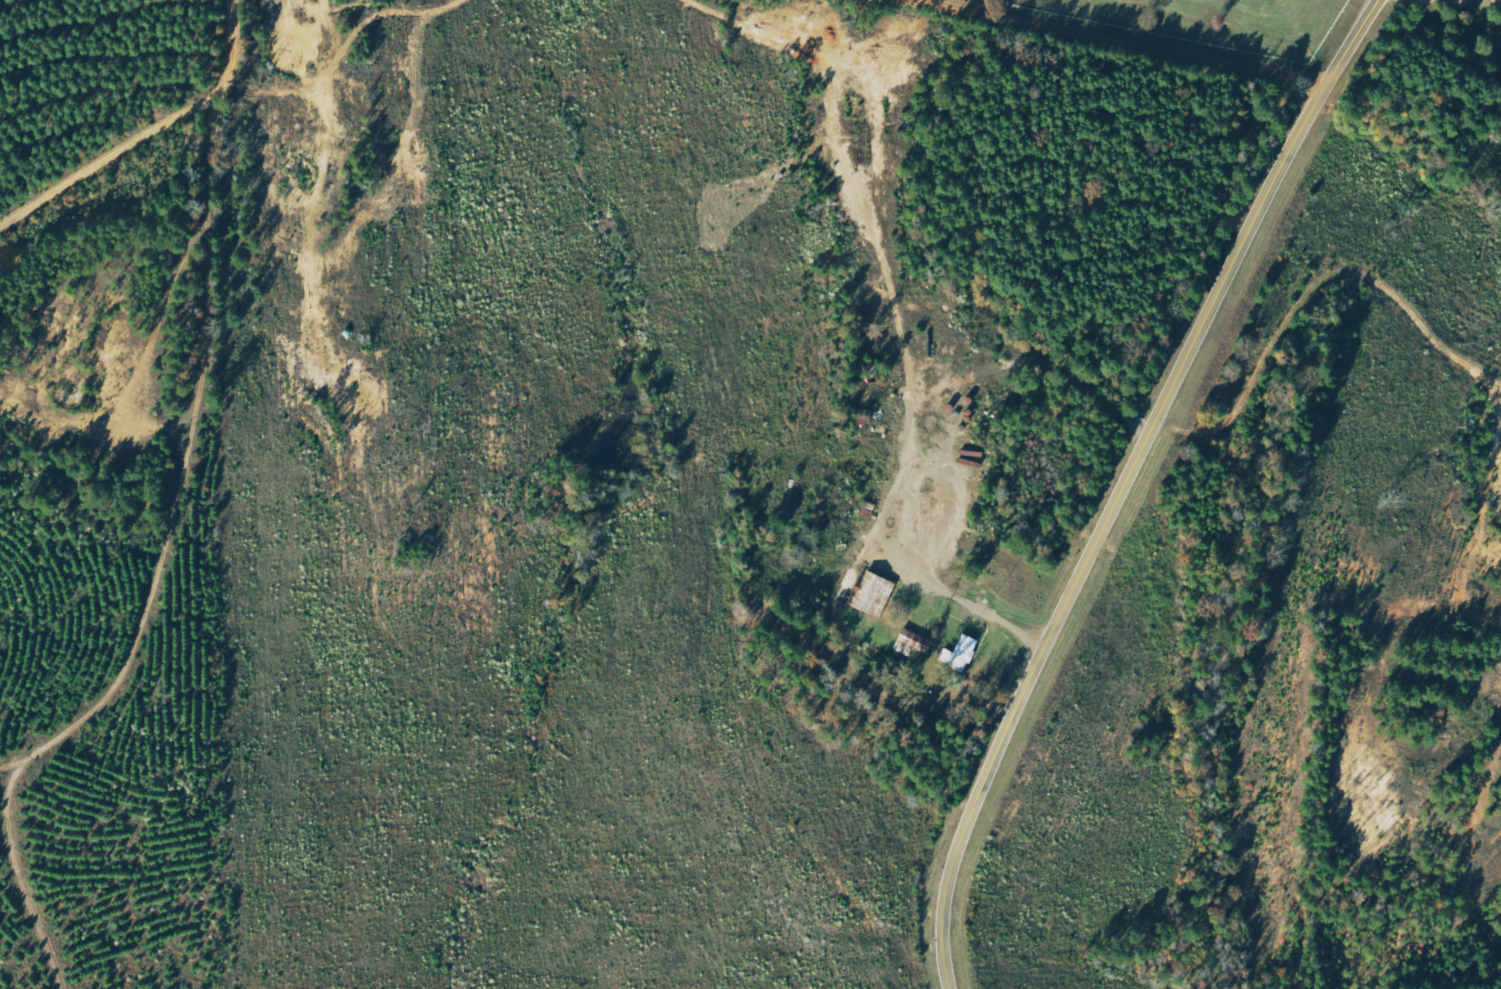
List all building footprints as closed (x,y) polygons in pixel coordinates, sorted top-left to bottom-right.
[(899,584),(870,571),(854,606),(883,619),(899,584)] [(909,655),(912,648),(930,655),(935,641),(905,628),(896,650),(909,655)] [(947,648),(941,661),(967,673),(981,641),(965,634),(957,653),(947,648)]
